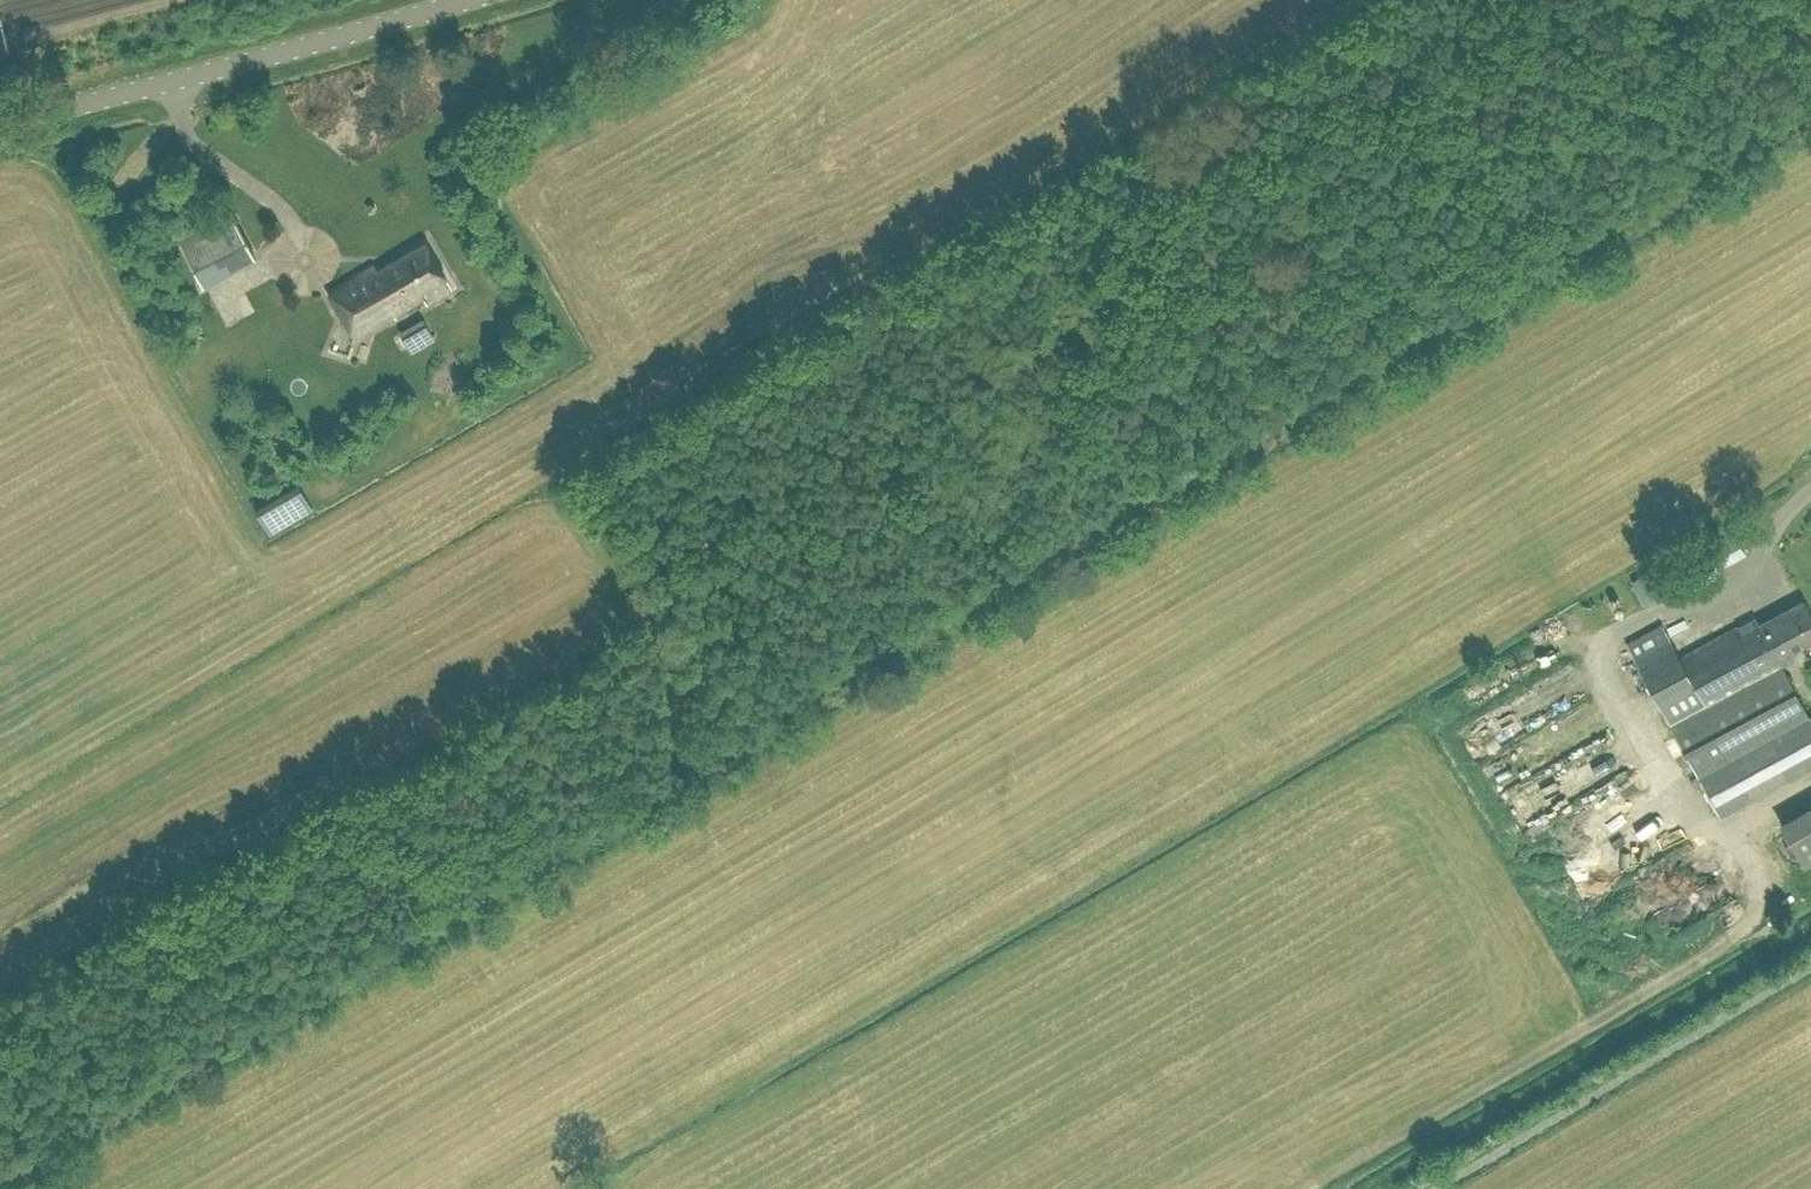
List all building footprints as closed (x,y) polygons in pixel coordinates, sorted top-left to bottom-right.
[(204,285),(255,257),(230,212),(179,240),(204,285)] [(420,291),(446,275),(425,241),(378,270),(373,263),(328,289),(354,337),(424,297),(420,291)] [(411,352),(435,338),(426,323),(402,336),(411,352)] [(292,513),(310,502),(300,484),(282,495),(292,513)] [(1645,603),(1672,587),(1677,597),(1721,572),(1718,567),(1747,552),(1729,521),(1702,536),(1705,544),(1660,565),(1659,563),(1632,579),(1645,603)] [(1803,599),(1759,622),(1755,616),(1681,656),(1663,623),(1628,642),(1638,662),(1719,814),(1750,797),(1810,765),(1810,714),(1808,715),(1781,664),(1793,657),(1790,651),(1810,640),(1810,613),(1803,599)] [(1493,703),(1494,686),(1466,685),(1465,702),(1493,703)] [(1803,865),(1810,860),(1810,804),(1780,822),(1803,865)] [(1587,814),(1565,822),(1570,833),(1591,825),(1587,814)]
